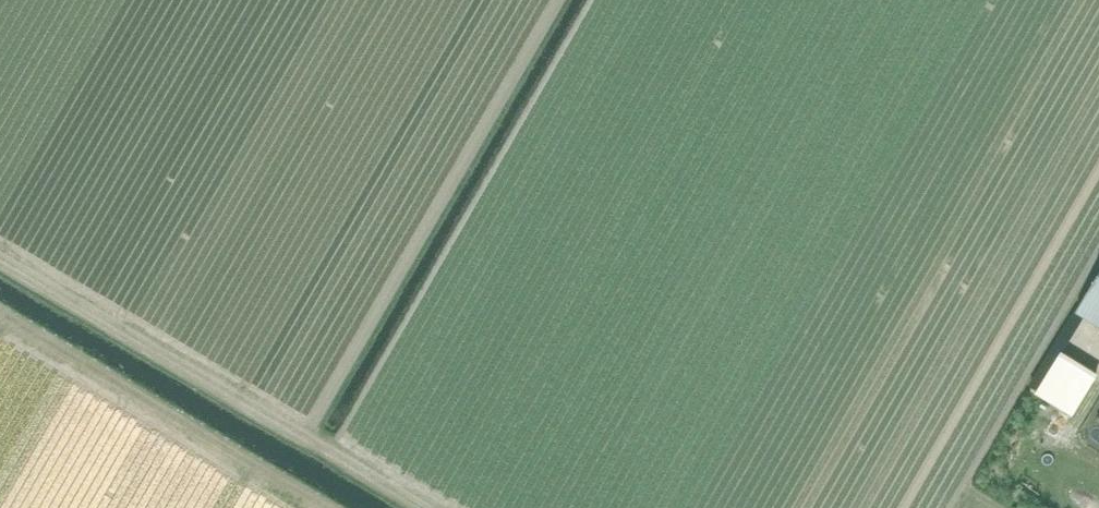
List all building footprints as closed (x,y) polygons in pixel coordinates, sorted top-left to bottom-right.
[(1077,312),(1098,326),(1098,275),(1077,312)] [(1057,394),(1098,414),(1098,412),(1098,360),(1080,350),(1057,394)]
